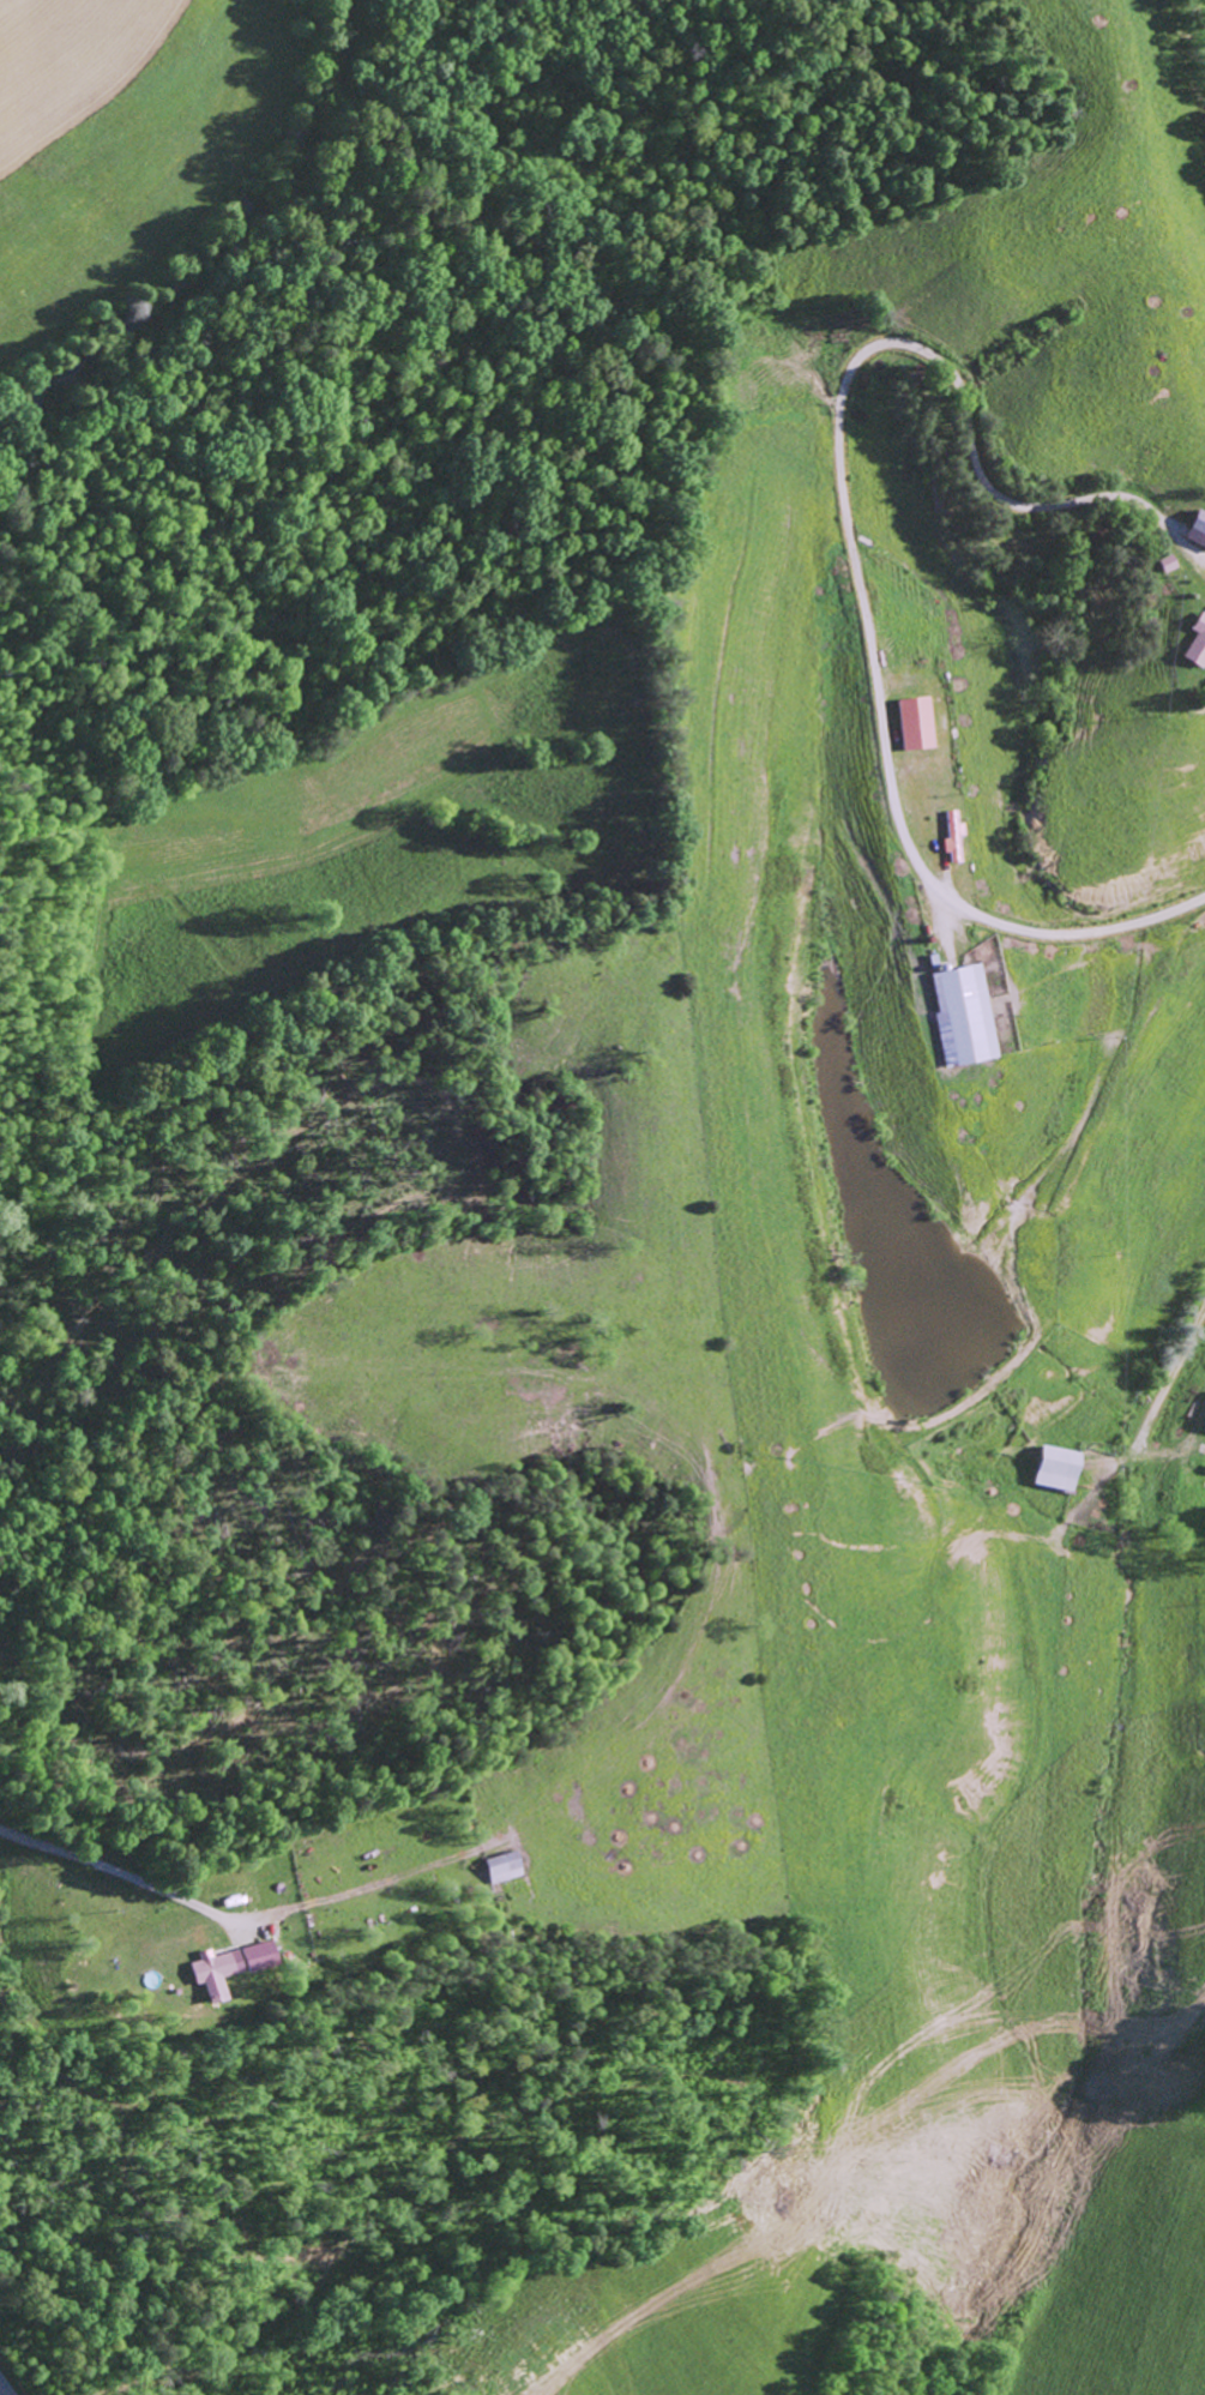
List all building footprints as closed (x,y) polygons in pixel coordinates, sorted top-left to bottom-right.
[(1198,508),(1185,537),(1204,546),(1204,511),(1198,508)] [(891,699),(898,750),(931,746),(924,694),(891,699)] [(944,809),(945,838),(940,838),(940,853),(947,853),(947,862),(959,862),(958,835),(964,835),(963,822),(956,822),(956,809),(944,809)] [(940,1067),(994,1057),(977,962),(923,972),(940,1067)] [(1035,1485),(1075,1490),(1080,1451),(1040,1445),(1035,1485)] [(489,1883),(521,1876),(516,1851),(484,1858),(489,1883)] [(226,2000),(221,1978),(278,1965),(272,1941),(212,1955),(211,1949),(197,1952),(199,1960),(189,1963),(194,1986),(203,1984),(207,2004),(226,2000)]
